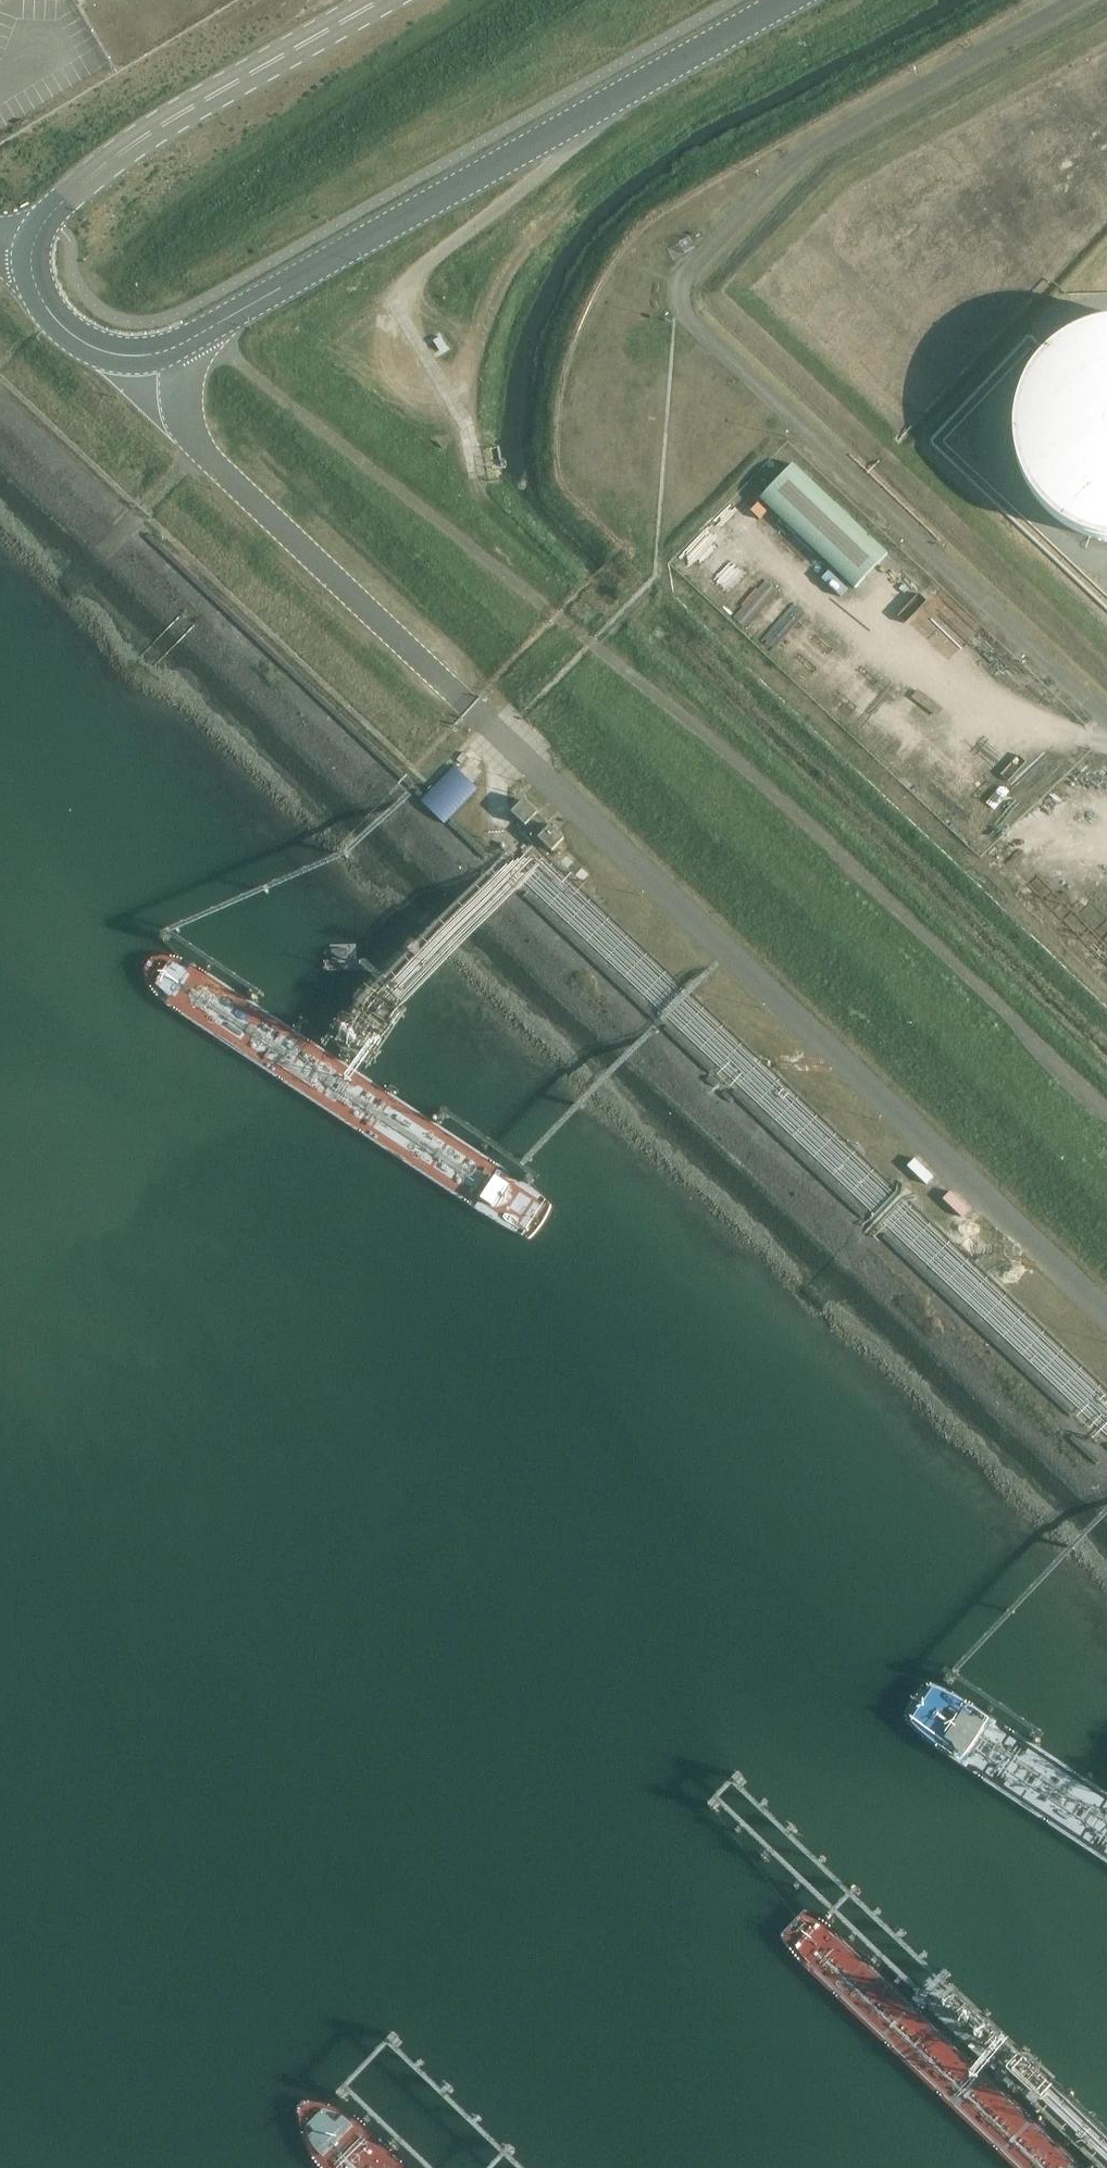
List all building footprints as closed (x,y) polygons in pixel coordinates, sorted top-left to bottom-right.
[(434,281),(441,293),(452,287),(445,275),(434,281)] [(1104,318),(1092,321),(1080,326),(1069,331),(1059,338),(1049,346),(1040,355),(1032,365),(1026,375),(1020,386),(1016,398),(1013,410),(1011,422),(1010,435),(1011,447),(1013,460),(1017,472),(1022,483),(1027,494),(1035,504),(1043,514),(1052,522),(1062,530),(1073,536),(1084,542),(1096,546),(1106,548),(1106,318),(1104,318)] [(854,588),(887,554),(793,464),(760,498),(854,588)] [(420,789),(442,810),(476,775),(454,754),(420,789)] [(986,784),(1002,801),(1023,782),(1007,765),(986,784)] [(495,848),(494,868),(544,869),(544,849),(495,848)] [(916,1146),(909,1153),(927,1170),(934,1163),(916,1146)]
